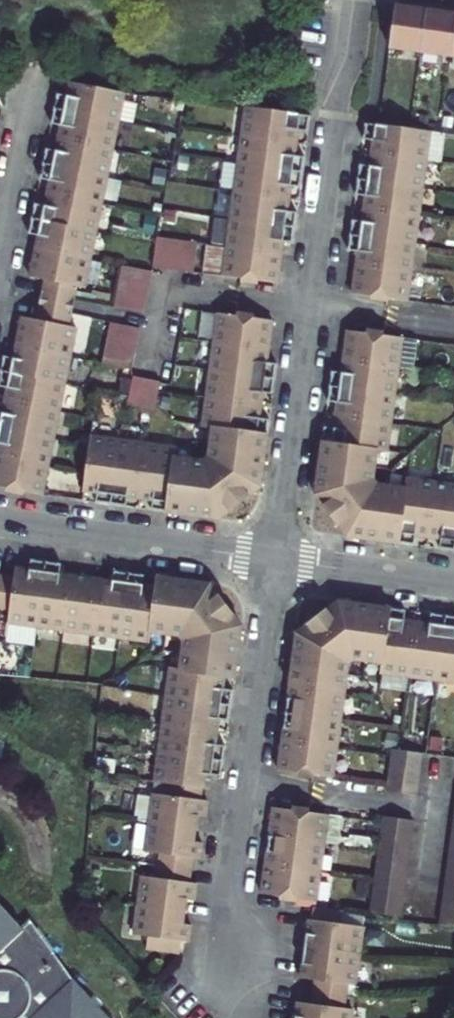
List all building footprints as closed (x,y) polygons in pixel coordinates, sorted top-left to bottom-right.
[(426,11),(394,6),(389,47),(420,52),(452,56),(453,56),(453,14),(426,11)] [(50,181),(48,193),(45,205),(37,203),(33,218),(31,232),(40,233),(37,249),(32,275),(46,278),(44,290),(76,297),(79,285),(86,286),(91,259),(97,230),(102,203),(108,177),(114,149),(119,122),(126,90),(69,82),(67,96),(59,94),(56,109),(53,123),(61,125),(58,138),(56,151),(48,149),(45,164),(42,179),(50,181)] [(280,283),(284,250),(285,241),(295,242),(296,239),(299,211),(291,209),(292,197),(294,184),(303,185),(307,159),(308,155),(299,153),(301,141),(302,130),(312,131),(315,114),(248,105),(244,133),(240,160),(235,189),(232,216),(228,243),(224,275),(280,283)] [(354,218),(352,233),(350,250),(360,251),(359,260),(354,292),(410,299),(414,269),(418,242),(422,215),(426,187),(429,159),(433,131),(368,122),(366,138),(377,139),(375,152),(373,164),(362,163),(360,178),(358,192),(369,194),(367,207),(366,220),(354,218)] [(194,270),(198,240),(158,236),(157,242),(154,264),(194,270)] [(210,241),(206,271),(224,273),(228,243),(210,241)] [(121,279),(119,293),(116,305),(144,311),(147,297),(149,284),(152,270),(124,265),(121,279)] [(414,269),(410,299),(423,301),(428,270),(414,269)] [(72,354),(77,327),(70,326),(73,312),(40,305),(38,318),(23,314),(17,345),(14,356),(5,354),(2,370),(0,378),(0,385),(8,386),(6,398),(3,411),(0,410),(0,485),(8,486),(24,490),(43,494),(50,463),(55,437),(61,409),(66,382),(72,354)] [(148,442),(120,438),(92,434),(84,489),(98,491),(96,501),(99,502),(124,505),(126,505),(152,509),(168,511),(188,513),(195,515),(219,518),(262,486),(264,470),(267,448),(269,433),(271,421),(271,417),(261,416),(263,403),(265,390),(274,392),(274,391),(278,365),(278,363),(268,362),(270,349),(274,320),(218,312),(214,341),(210,367),(206,395),(202,425),(212,426),(210,447),(209,453),(206,455),(202,459),(197,458),(175,455),(176,446),(148,442)] [(136,352),(138,340),(141,326),(113,320),(110,334),(108,347),(105,360),(133,366),(136,352)] [(396,393),(400,367),(404,337),(349,329),(343,372),(333,371),(329,399),(340,401),(338,414),(337,426),(325,425),(321,456),(318,477),(316,494),(348,536),(364,538),(386,542),(414,546),(415,535),(429,537),(444,539),(443,549),(453,551),(453,483),(408,477),(407,488),(387,485),(379,484),(377,484),(374,481),(373,479),(373,475),(374,470),(377,448),(388,449),(392,421),(396,393)] [(419,339),(404,337),(400,367),(415,368),(419,339)] [(158,399),(159,389),(161,379),(149,376),(135,373),(131,395),(130,400),(144,403),(153,405),(156,405),(158,399)] [(12,605),(9,622),(38,626),(67,630),(93,634),(121,638),(148,641),(150,631),(171,634),(177,634),(180,638),(183,641),(182,649),(180,670),(170,669),(166,696),(163,723),(159,751),(155,782),(168,784),(167,795),(153,794),(149,822),(146,849),(159,851),(157,864),(155,877),(141,876),(137,904),(134,934),(147,936),(146,949),(178,953),(178,951),(180,940),(183,923),(186,898),(188,883),(192,857),(194,841),(198,814),(200,799),(202,787),(209,788),(211,774),(220,775),(222,759),(224,745),(216,744),(217,731),(220,718),(228,719),(229,705),(231,690),(223,688),(225,677),(234,678),(238,657),(242,624),(226,603),(210,583),(186,579),(179,578),(157,575),(155,585),(143,582),(145,574),(131,571),(115,569),(114,579),(100,576),(75,573),(60,571),(62,562),(48,560),(31,558),(30,568),(16,566),(15,574),(1,573),(0,573),(0,604),(12,605)] [(296,632),(289,686),(296,687),(289,740),(281,739),(277,769),(332,777),(348,661),(354,657),(383,661),(381,671),(409,675),(453,681),(453,616),(434,614),(433,623),(403,619),(404,610),(338,601),(296,632)] [(409,675),(381,671),(380,681),(407,685),(409,675)] [(296,687),(289,686),(281,739),(289,740),(296,687)] [(416,792),(422,749),(393,746),(386,787),(416,792)] [(200,799),(198,814),(205,815),(207,800),(200,799)] [(315,896),(327,811),(272,804),(268,834),(275,835),(272,860),(265,859),(261,889),(315,896)] [(438,919),(453,922),(453,810),(438,919)] [(398,911),(412,817),(383,812),(369,907),(398,911)] [(275,835),(268,834),(265,859),(272,860),(275,835)] [(201,842),(194,841),(192,857),(199,858),(201,842)] [(196,885),(188,883),(186,898),(193,899),(196,885)] [(32,923),(23,931),(0,905),(0,1017),(107,1017),(32,923)] [(302,958),(299,977),(313,979),(311,991),(310,1003),(296,1001),(293,1017),(350,1017),(351,1008),(339,1007),(341,995),(343,983),(353,984),(357,955),(361,925),(338,923),(340,910),(312,906),(312,908),(310,919),(307,919),(304,938),(303,947),(303,948),(303,950),(302,949),(301,958),(302,958)] [(190,924),(183,923),(180,940),(183,940),(188,941),(190,924)]
